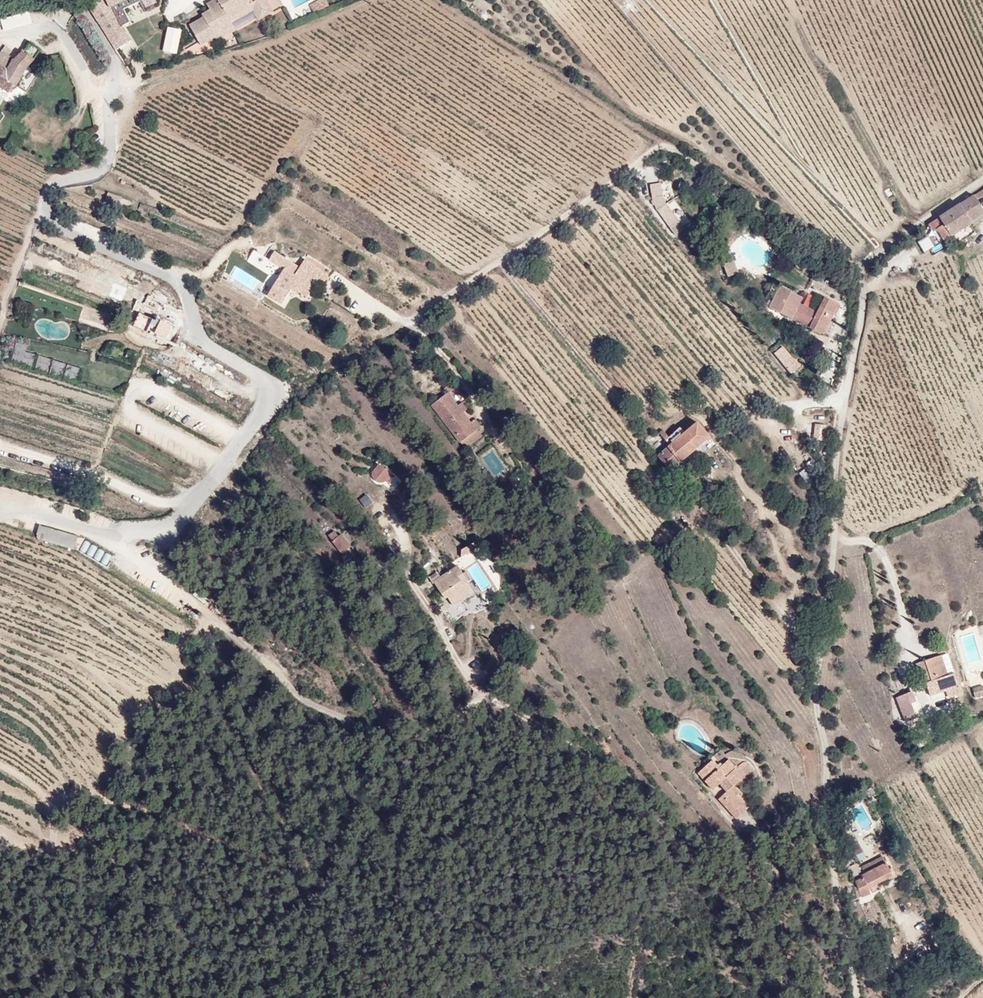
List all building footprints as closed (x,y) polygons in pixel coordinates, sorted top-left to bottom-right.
[(135,46),(127,30),(132,27),(124,12),(143,4),(146,11),(158,5),(156,0),(90,0),(122,54),(135,46)] [(264,19),(279,11),(273,0),(217,0),(210,4),(214,10),(205,15),(207,17),(193,26),(204,46),(219,37),(218,36),(238,26),(236,22),(234,18),(256,6),(258,10),(264,19)] [(313,14),(328,6),(325,0),(320,0),(309,6),(313,14)] [(256,6),(234,18),(236,22),(258,10),(256,6)] [(167,26),(162,51),(176,55),(182,30),(167,26)] [(238,26),(218,36),(221,41),(240,30),(238,26)] [(11,93),(15,86),(16,87),(28,68),(42,50),(31,42),(17,61),(9,56),(13,51),(7,46),(0,56),(0,86),(11,93)] [(155,63),(141,70),(145,77),(159,70),(155,63)] [(8,144),(20,147),(23,137),(11,134),(8,144)] [(681,206),(665,187),(660,173),(650,176),(654,190),(659,198),(672,215),(681,206)] [(107,192),(103,204),(117,208),(120,196),(107,192)] [(974,219),(982,213),(982,204),(976,194),(933,221),(938,228),(941,232),(947,241),(976,223),(974,219)] [(679,207),(672,215),(676,219),(684,213),(679,207)] [(938,228),(933,221),(926,226),(930,233),(938,228)] [(947,241),(941,232),(936,236),(942,245),(947,241)] [(309,278),(313,271),(302,264),(296,273),(271,258),(266,265),(246,254),(239,265),(297,299),(304,288),(316,294),(322,285),(309,278)] [(737,275),(731,261),(719,266),(725,280),(737,275)] [(326,278),(313,271),(309,278),(322,285),(326,278)] [(798,301),(800,295),(778,285),(768,308),(799,322),(801,318),(807,322),(805,327),(822,334),(836,302),(821,294),(814,308),(798,301)] [(32,366),(35,353),(25,351),(27,344),(15,342),(11,362),(32,366)] [(790,359),(780,347),(773,353),(783,365),(790,359)] [(39,355),(35,368),(47,372),(51,358),(39,355)] [(62,376),(65,363),(52,360),(49,373),(62,376)] [(77,379),(79,366),(66,364),(63,377),(77,379)] [(471,416),(451,388),(435,399),(465,441),(470,438),(471,439),(477,437),(487,428),(481,421),(477,424),(471,416)] [(482,420),(476,412),(471,416),(477,424),(481,421),(482,420)] [(672,468),(701,445),(683,424),(677,428),(675,426),(671,430),(672,431),(672,432),(667,427),(659,432),(656,430),(650,434),(656,442),(661,439),(664,441),(668,438),(672,443),(659,453),(672,468)] [(826,438),(827,426),(815,425),(814,437),(826,438)] [(387,464),(377,451),(367,460),(368,468),(373,472),(376,473),(387,464)] [(659,482),(649,470),(639,477),(644,483),(646,480),(652,488),(659,482)] [(364,508),(373,504),(368,494),(359,498),(364,508)] [(347,535),(349,534),(337,520),(333,523),(330,520),(327,523),(346,548),(353,543),(347,535)] [(77,536),(42,526),(38,538),(74,548),(77,536)] [(85,538),(77,536),(74,548),(81,550),(85,538)] [(468,546),(459,551),(462,557),(471,552),(468,546)] [(471,595),(456,571),(454,567),(443,573),(446,577),(433,584),(443,600),(447,598),(453,607),(471,595)] [(465,574),(461,568),(456,571),(460,577),(465,574)] [(479,596),(465,574),(460,577),(471,595),(453,607),(455,611),(479,596)] [(179,597),(175,606),(184,610),(188,601),(179,597)] [(937,675),(929,654),(906,663),(909,673),(913,673),(921,694),(937,689),(940,696),(951,692),(944,672),(937,675)] [(975,693),(973,684),(962,687),(965,696),(975,693)] [(901,701),(896,691),(889,696),(892,705),(890,707),(897,721),(908,715),(902,701),(901,701)] [(917,702),(911,704),(916,715),(922,712),(917,702)] [(393,720),(390,712),(381,716),(384,724),(393,720)] [(705,780),(721,770),(713,761),(699,773),(705,780)] [(740,771),(748,766),(745,762),(738,769),(740,771)] [(734,768),(728,772),(733,777),(736,774),(738,773),(734,768)] [(728,772),(706,786),(713,795),(719,789),(725,798),(718,804),(734,824),(746,814),(737,801),(732,794),(735,791),(743,784),(736,774),(733,777),(728,772)] [(732,794),(737,801),(741,797),(735,791),(732,794)] [(877,878),(894,868),(892,865),(889,868),(882,856),(863,868),(866,874),(861,876),(857,870),(851,874),(864,897),(874,892),(870,885),(873,884),(877,892),(884,888),(883,884),(881,885),(877,878)] [(898,876),(894,868),(877,878),(881,885),(883,884),(898,876)] [(853,885),(845,889),(851,900),(858,896),(853,885)]
